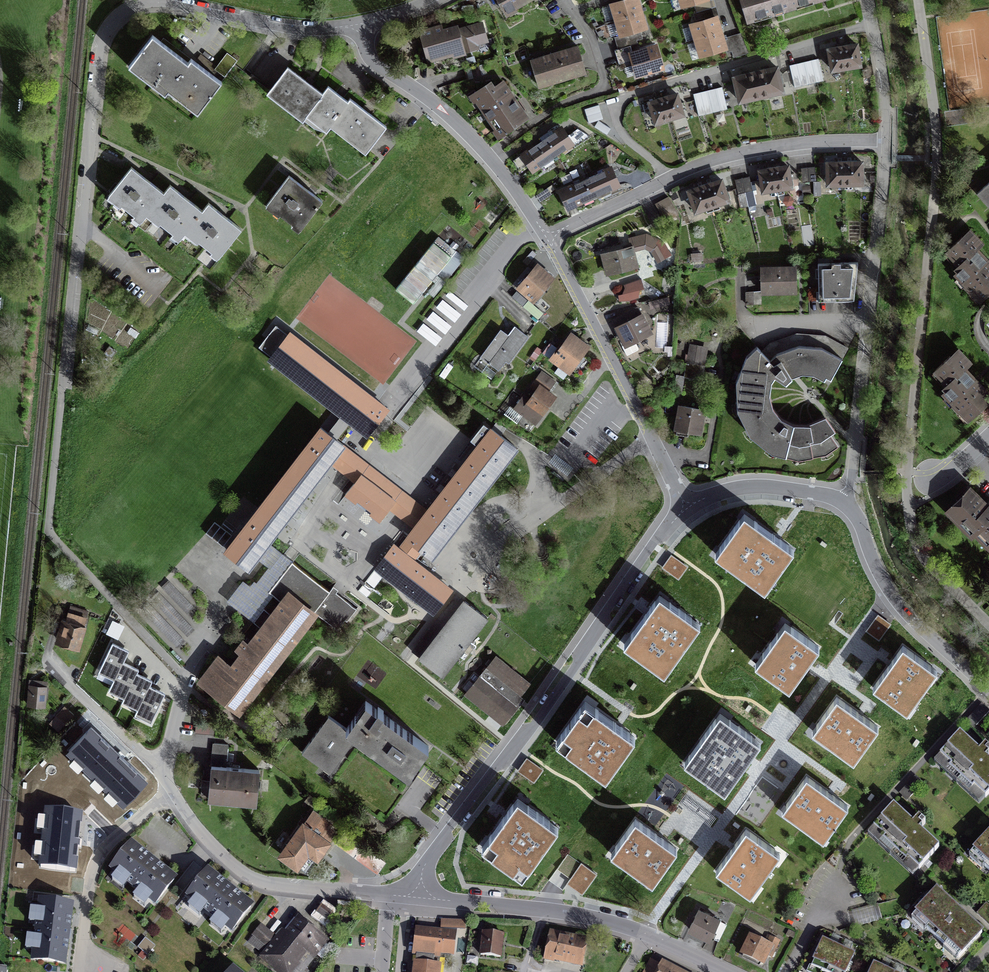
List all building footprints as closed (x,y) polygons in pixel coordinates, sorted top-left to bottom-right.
[(506,13),(529,0),(499,0),(506,13)] [(637,0),(625,0),(612,4),(622,35),(634,31),(646,27),(637,0)] [(716,6),(714,0),(709,0),(695,4),(697,12),(716,6)] [(787,0),(741,0),(748,21),(790,8),(787,0)] [(790,8),(817,0),(787,0),(790,8)] [(705,20),(716,17),(719,16),(716,6),(697,12),(694,13),(696,20),(704,18),(705,20)] [(692,24),(702,56),(726,48),(723,38),(719,27),(716,17),(705,20),(692,24)] [(442,26),(420,33),(428,60),(451,53),(452,56),(477,49),(475,43),(487,40),(482,24),(459,31),(458,27),(443,31),(442,26)] [(164,86),(167,89),(188,63),(153,35),(129,66),(130,66),(133,62),(137,65),(135,67),(143,73),(141,75),(153,85),(155,82),(162,87),(164,86)] [(848,46),(838,48),(829,49),(832,70),(860,65),(856,45),(848,46)] [(578,46),(532,61),(540,85),(585,71),(578,46)] [(630,52),(617,56),(620,64),(633,59),(638,74),(663,66),(656,46),(631,54),(630,52)] [(818,59),(789,65),(794,87),(823,80),(818,59)] [(218,86),(188,63),(167,89),(165,93),(171,86),(175,88),(174,90),(181,96),(180,98),(186,103),(188,101),(194,106),(196,104),(200,107),(197,111),(198,112),(218,86)] [(350,99),(348,102),(338,95),(328,87),(323,94),(305,80),(288,67),(269,91),(304,118),(315,127),(327,131),(332,123),(368,150),(386,126),(367,112),(350,99)] [(777,67),(734,77),(737,89),(740,101),(782,91),(780,79),(777,67)] [(484,87),(473,95),(501,134),(526,116),(502,83),(495,88),(492,85),(486,89),(484,87)] [(722,87),(694,94),(699,115),(727,108),(722,87)] [(668,97),(659,99),(650,102),(656,122),(683,114),(677,94),(668,97)] [(599,105),(585,109),(589,123),(603,119),(599,105)] [(598,121),(594,127),(607,135),(611,128),(598,121)] [(542,141),(553,157),(573,143),(562,127),(542,141)] [(553,157),(542,141),(514,160),(520,168),(528,163),(533,170),(553,157)] [(838,163),(828,163),(828,184),(845,184),(844,161),(838,161),(838,163)] [(851,161),(844,161),(845,184),(862,183),(862,162),(852,162),(851,161)] [(788,166),(774,168),(777,189),(791,187),(788,166)] [(148,180),(131,167),(109,195),(110,194),(117,199),(116,201),(117,201),(117,200),(122,204),(121,205),(134,215),(135,214),(142,220),(141,221),(149,212),(155,217),(154,219),(155,219),(156,218),(161,222),(160,223),(173,234),(175,233),(180,237),(179,239),(180,239),(187,230),(194,235),(193,237),(194,237),(195,236),(199,240),(198,241),(212,252),(213,251),(219,255),(218,257),(219,257),(242,229),(223,214),(209,203),(203,211),(186,197),(170,185),(164,193),(148,180)] [(815,167),(801,168),(802,182),(817,181),(815,167)] [(589,177),(597,195),(619,185),(611,168),(589,177)] [(774,168),(760,170),(763,191),(777,189),(774,168)] [(322,200),(289,175),(267,204),(300,230),(322,200)] [(749,176),(735,179),(741,208),(749,206),(748,206),(755,204),(752,191),(752,190),(749,176)] [(597,195),(589,177),(559,191),(567,208),(597,195)] [(721,180),(705,185),(712,205),(728,200),(721,180)] [(977,193),(988,206),(988,182),(977,193)] [(705,185),(689,191),(696,211),(712,205),(705,185)] [(547,188),(538,194),(542,200),(551,194),(547,188)] [(668,197),(656,204),(665,221),(678,214),(668,197)] [(958,270),(955,273),(966,284),(963,286),(969,293),(972,291),(976,295),(979,296),(982,299),(988,292),(988,262),(977,249),(983,244),(970,230),(963,238),(962,237),(948,249),(951,253),(951,256),(955,261),(954,262),(957,266),(955,267),(958,270)] [(633,250),(645,248),(651,251),(658,262),(664,259),(656,246),(654,245),(656,239),(646,234),(629,239),(630,244),(624,246),(623,249),(602,255),(607,273),(636,265),(633,250)] [(456,252),(438,237),(395,291),(413,304),(456,252)] [(858,262),(818,263),(819,298),(854,298),(858,262)] [(527,278),(519,287),(533,299),(551,278),(537,266),(529,275),(527,273),(524,276),(527,278)] [(795,268),(761,269),(762,291),(796,291),(795,268)] [(429,290),(433,294),(445,281),(440,277),(429,290)] [(527,301),(516,291),(512,296),(523,306),(527,301)] [(538,319),(542,313),(528,301),(523,306),(538,319)] [(638,307),(613,320),(625,344),(622,345),(627,355),(638,349),(633,340),(634,340),(633,338),(650,330),(638,307)] [(528,336),(514,326),(506,337),(499,332),(481,357),(499,369),(506,360),(509,362),(528,336)] [(831,430),(824,419),(814,426),(800,428),(786,425),(774,417),(766,402),(765,388),(771,374),(786,384),(793,378),(790,374),(795,371),(802,369),(814,370),(831,380),(848,348),(826,335),(797,332),(799,346),(776,354),(770,360),(756,346),(745,357),(736,383),(738,411),(751,435),(772,452),(799,459),(825,454),(838,445),(828,433),(831,430)] [(291,334),(270,360),(334,409),(342,415),(350,421),(367,434),(387,408),(291,334)] [(586,346),(572,335),(560,351),(558,349),(551,358),(568,370),(586,346)] [(946,390),(943,393),(953,403),(951,405),(958,412),(960,410),(964,414),(967,414),(971,418),(985,404),(983,402),(988,397),(988,393),(965,368),(971,362),(959,349),(951,357),(950,356),(937,369),(939,371),(939,375),(943,380),(941,381),(945,385),(943,387),(946,390)] [(702,365),(686,362),(684,377),(700,379),(702,365)] [(554,381),(541,372),(531,386),(537,390),(529,400),(524,396),(515,408),(536,423),(555,397),(547,391),(554,381)] [(702,409),(680,406),(676,434),(688,436),(689,431),(699,432),(702,409)] [(330,461),(342,446),(343,444),(336,439),(350,421),(342,415),(328,433),(321,428),(236,538),(227,549),(248,566),(330,461)] [(491,429),(427,511),(425,514),(423,512),(419,517),(421,519),(415,527),(398,549),(393,546),(377,568),(433,611),(450,589),(414,561),(423,550),(431,556),(445,538),(448,540),(452,534),(450,532),(516,448),(491,429)] [(389,507),(415,527),(421,519),(419,517),(423,512),(425,514),(427,511),(342,446),(330,461),(356,481),(346,494),(379,520),(389,507)] [(572,470),(576,464),(562,455),(558,460),(572,470)] [(951,507),(956,513),(956,519),(963,526),(970,527),(986,544),(988,544),(988,506),(971,488),(951,507)] [(778,536),(742,511),(711,555),(765,593),(796,549),(778,536)] [(231,536),(215,523),(206,534),(223,547),(231,536)] [(687,568),(671,555),(662,569),(679,580),(687,568)] [(218,657),(200,681),(238,710),(315,612),(337,629),(346,618),(344,617),(353,606),(331,589),(329,591),(292,562),(269,592),(281,602),(272,614),(263,607),(254,621),(261,627),(251,641),(247,637),(239,648),(243,651),(231,667),(218,657)] [(381,575),(375,571),(359,591),(366,596),(376,583),(375,583),(381,575)] [(703,625),(658,593),(645,611),(619,646),(664,678),(703,625)] [(451,617),(420,657),(442,674),(483,623),(468,611),(458,623),(451,617)] [(68,613),(60,641),(78,646),(86,618),(68,613)] [(891,625),(879,616),(866,631),(879,641),(891,625)] [(820,647),(784,622),(753,666),(789,691),(808,665),(820,647)] [(98,672),(114,678),(109,691),(125,698),(123,702),(139,709),(136,715),(151,722),(164,694),(156,690),(149,687),(152,680),(144,677),(136,673),(137,670),(129,666),(122,662),(127,650),(120,646),(113,643),(98,672)] [(940,673),(901,647),(890,662),(871,690),(908,715),(940,673)] [(530,683),(496,655),(465,693),(503,724),(520,703),(516,700),(530,683)] [(46,682),(33,681),(33,685),(30,685),(28,705),(44,706),(46,682)] [(860,715),(836,698),(811,734),(853,765),(879,728),(860,715)] [(329,772),(356,736),(377,751),(408,774),(428,746),(397,724),(382,713),(383,711),(378,707),(377,709),(366,701),(346,729),(329,716),(303,752),(329,772)] [(765,739),(713,702),(671,761),(723,798),(750,761),(765,739)] [(617,727),(584,703),(556,743),(605,779),(634,739),(617,727)] [(976,725),(988,711),(982,704),(969,718),(976,725)] [(74,715),(64,706),(56,715),(65,724),(74,715)] [(214,724),(196,722),(195,732),(213,734),(214,724)] [(92,727),(66,755),(73,761),(69,766),(79,774),(82,771),(93,782),(89,786),(99,795),(102,791),(107,796),(104,799),(113,808),(117,804),(124,810),(149,783),(92,727)] [(960,733),(940,755),(951,765),(949,767),(972,789),(974,787),(985,797),(988,793),(988,760),(986,757),(988,754),(988,749),(985,745),(979,751),(960,733)] [(228,745),(214,743),(210,780),(202,780),(201,795),(256,800),(259,770),(226,767),(228,745)] [(354,746),(329,780),(383,819),(408,785),(354,746)] [(543,769),(526,757),(516,771),(533,782),(543,769)] [(923,783),(915,776),(902,790),(910,797),(923,783)] [(831,794),(805,777),(781,812),(822,841),(847,804),(831,794)] [(558,829),(517,800),(506,814),(481,849),(522,878),(558,829)] [(913,823),(894,805),(874,827),(885,837),(883,839),(906,861),(908,858),(919,869),(939,847),(919,829),(925,823),(919,817),(913,823)] [(44,806),(44,813),(37,812),(35,827),(43,828),(41,841),(35,840),(33,854),(40,855),(39,864),(77,868),(83,810),(44,806)] [(312,810),(281,854),(297,866),(308,850),(317,856),(335,830),(330,826),(332,823),(312,810)] [(659,837),(635,820),(610,856),(651,885),(677,850),(659,837)] [(780,854),(745,830),(733,847),(716,872),(751,895),(780,854)] [(975,849),(988,861),(984,866),(988,870),(988,834),(975,849)] [(178,874),(131,837),(109,866),(115,871),(111,876),(122,885),(126,880),(136,888),(132,892),(144,903),(148,898),(155,904),(178,874)] [(596,874),(580,863),(566,884),(582,895),(596,874)] [(253,902),(209,865),(186,894),(190,898),(188,901),(199,912),(203,907),(212,915),(209,919),(221,929),(225,925),(231,929),(253,902)] [(961,914),(936,891),(917,912),(930,924),(926,928),(945,946),(949,941),(963,953),(982,933),(961,914)] [(66,966),(74,904),(38,900),(37,910),(30,909),(28,924),(35,925),(34,937),(26,936),(24,951),(32,952),(31,962),(66,966)] [(986,904),(977,913),(988,924),(988,906),(986,904)] [(719,919),(698,910),(689,929),(710,938),(711,935),(719,939),(727,924),(718,920),(719,919)] [(262,926),(254,935),(269,947),(263,955),(284,971),(292,971),(297,966),(293,962),(304,948),(314,956),(325,941),(301,922),(284,942),(277,937),(276,938),(262,926)] [(416,930),(414,948),(413,955),(417,955),(415,971),(438,971),(440,962),(440,958),(439,958),(440,951),(451,952),(453,935),(416,930)] [(503,935),(483,932),(481,955),(501,957),(503,935)] [(584,944),(550,936),(544,959),(551,960),(552,955),(580,962),(584,944)] [(767,944),(751,937),(743,955),(762,964),(767,955),(771,957),(779,941),(770,937),(767,944)] [(824,971),(827,971),(838,948),(823,941),(820,948),(817,947),(814,954),(816,956),(811,966),(809,965),(807,971),(809,971),(821,971),(822,971),(824,971)] [(838,948),(827,971),(846,971),(847,970),(849,971),(853,963),(850,962),(854,955),(838,948)] [(650,960),(644,971),(674,971),(650,960)] [(234,963),(226,971),(246,971),(234,963)]
